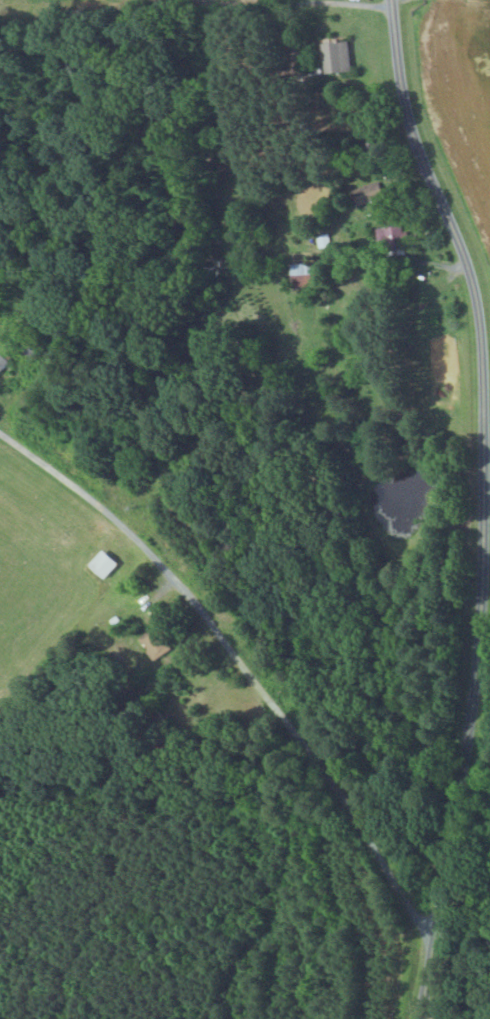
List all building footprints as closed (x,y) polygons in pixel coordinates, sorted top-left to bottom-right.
[(324,73),(350,71),(348,41),(322,42),(324,73)] [(355,207),(383,196),(377,181),(349,193),(355,207)] [(291,264),(291,287),(311,287),(310,263),(291,264)] [(103,579),(117,564),(102,550),(88,565),(103,579)]
